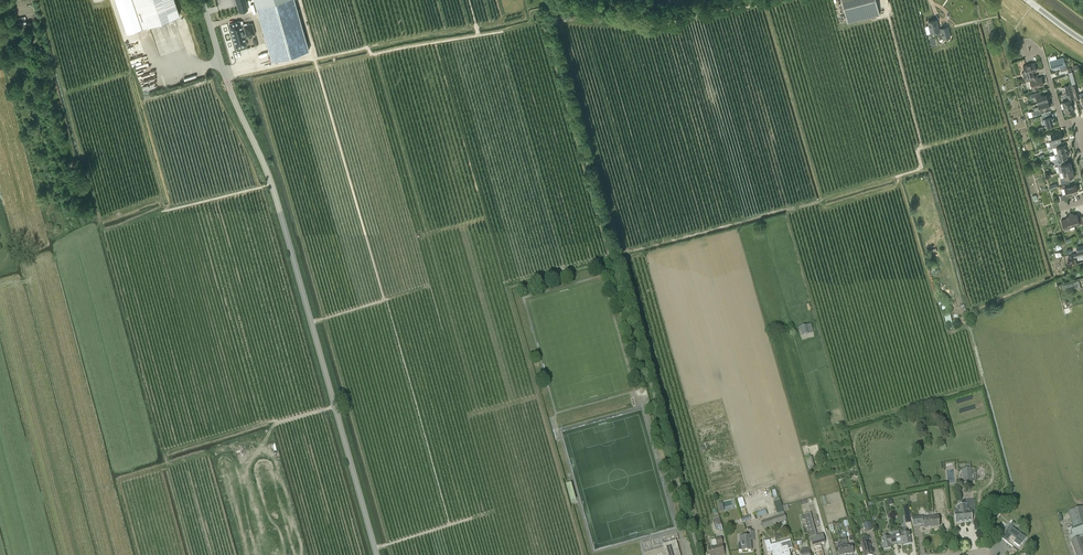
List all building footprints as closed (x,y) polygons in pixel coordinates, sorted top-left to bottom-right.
[(174,0),(116,0),(127,32),(179,15),(174,0)] [(239,12),(241,11),(248,10),(245,0),(235,0),(239,12)] [(256,7),(272,61),(309,50),(294,0),(281,0),(256,7)] [(880,14),(876,0),(842,0),(848,23),(880,14)] [(26,21),(25,16),(16,18),(17,22),(18,26),(27,25),(26,21)] [(936,19),(928,21),(931,32),(933,32),(934,35),(938,34),(937,31),(939,31),(939,29),(936,19)] [(164,38),(169,37),(164,24),(160,25),(164,38)] [(939,39),(943,38),(943,39),(946,38),(946,39),(947,40),(949,39),(950,38),(950,37),(947,27),(941,28),(941,29),(939,29),(939,31),(937,31),(938,34),(939,37),(939,39)] [(1025,72),(1022,73),(1024,78),(1034,75),(1033,72),(1037,71),(1034,63),(1023,66),(1025,72)] [(1065,63),(1052,67),(1053,72),(1063,69),(1064,72),(1067,71),(1065,63)] [(1035,75),(1025,78),(1026,82),(1030,80),(1032,88),(1033,88),(1033,90),(1038,89),(1037,87),(1044,85),(1041,77),(1036,79),(1035,75)] [(158,84),(156,77),(140,83),(142,89),(149,87),(150,90),(156,88),(154,85),(158,84)] [(1075,97),(1071,84),(1064,86),(1068,99),(1075,97)] [(1038,103),(1048,100),(1048,99),(1049,98),(1048,95),(1047,94),(1046,95),(1046,94),(1040,95),(1039,92),(1029,95),(1030,98),(1034,97),(1035,100),(1037,99),(1038,103)] [(1048,101),(1048,100),(1038,103),(1039,107),(1034,108),(1035,111),(1031,112),(1032,115),(1045,112),(1044,108),(1050,107),(1049,106),(1050,106),(1051,105),(1050,101),(1049,101),(1048,101)] [(1066,114),(1074,112),(1071,100),(1063,102),(1066,114)] [(1048,114),(1045,115),(1041,116),(1042,119),(1044,119),(1046,126),(1055,123),(1053,118),(1052,118),(1051,116),(1049,117),(1048,114)] [(1051,134),(1047,135),(1047,136),(1048,137),(1049,140),(1052,139),(1053,141),(1049,142),(1050,145),(1053,144),(1059,143),(1058,139),(1063,138),(1061,131),(1051,134)] [(1060,143),(1059,143),(1053,144),(1054,148),(1052,148),(1054,154),(1055,154),(1067,150),(1065,144),(1061,146),(1060,143)] [(1067,150),(1055,154),(1054,154),(1055,159),(1053,159),(1054,164),(1057,163),(1063,161),(1065,160),(1064,157),(1069,156),(1068,155),(1069,155),(1069,154),(1069,151),(1068,151),(1067,151),(1067,150)] [(1062,171),(1072,168),(1070,162),(1064,164),(1063,161),(1057,163),(1058,166),(1061,165),(1062,171)] [(1073,171),(1072,168),(1062,171),(1064,178),(1060,179),(1061,184),(1069,182),(1068,177),(1074,175),(1075,174),(1074,171),(1073,171)] [(1068,195),(1078,192),(1076,185),(1064,188),(1066,194),(1060,196),(1061,200),(1069,198),(1068,195)] [(1081,216),(1078,217),(1077,214),(1074,215),(1073,213),(1071,214),(1074,225),(1078,224),(1078,225),(1082,224),(1082,223),(1081,216)] [(1066,217),(1066,219),(1061,220),(1064,231),(1070,230),(1069,226),(1074,225),(1071,214),(1068,215),(1069,216),(1066,217)] [(950,315),(944,317),(947,327),(952,326),(950,315)] [(799,328),(801,335),(813,332),(811,325),(799,328)] [(970,464),(966,465),(966,469),(962,469),(963,482),(972,481),(970,464)] [(576,501),(571,484),(566,485),(571,502),(576,501)] [(941,491),(933,491),(933,499),(940,499),(940,500),(943,500),(943,494),(941,494),(941,491)] [(742,497),(736,499),(739,509),(745,507),(742,497)] [(957,506),(957,512),(954,513),(955,523),(972,521),(971,512),(975,511),(974,500),(960,502),(960,506),(957,506)] [(780,501),(774,503),(777,514),(783,512),(780,501)] [(1068,512),(1073,528),(1082,525),(1082,507),(1068,512)] [(778,516),(772,518),(774,524),(786,520),(785,514),(784,514),(778,516)] [(811,539),(813,546),(825,542),(824,536),(816,538),(810,515),(810,514),(804,515),(811,539)] [(932,528),(931,518),(923,519),(923,517),(912,518),(913,526),(924,525),(924,529),(932,528)] [(722,528),(719,518),(713,520),(716,530),(722,528)] [(773,524),(774,524),(772,518),(761,521),(764,528),(773,525),(773,524)] [(932,528),(940,527),(939,518),(931,518),(932,528)] [(1013,527),(1012,528),(1009,525),(1006,529),(1007,529),(1001,538),(1006,542),(1012,534),(1018,538),(1014,543),(1019,547),(1026,538),(1013,527)] [(1069,536),(1072,542),(1071,542),(1076,554),(1082,554),(1082,526),(1070,530),(1072,535),(1069,536)] [(751,540),(754,540),(754,531),(750,532),(750,536),(741,537),(742,543),(738,543),(739,551),(742,550),(742,551),(751,551),(751,540)] [(895,532),(897,544),(903,542),(904,545),(912,544),(909,532),(899,535),(899,531),(895,532)] [(891,545),(897,544),(895,532),(890,533),(891,537),(881,539),(884,549),(891,548),(891,545)] [(708,548),(710,554),(725,554),(722,545),(723,544),(721,537),(715,539),(717,546),(708,548)] [(861,539),(863,545),(862,546),(864,554),(873,554),(870,543),(869,544),(867,537),(861,539)] [(779,543),(771,545),(770,540),(764,542),(768,553),(773,552),(774,554),(782,554),(780,545),(779,543)] [(791,554),(790,554),(789,550),(793,549),(790,540),(779,543),(780,545),(782,554),(791,554)] [(676,541),(663,545),(664,548),(644,553),(645,554),(680,554),(676,541)] [(847,543),(844,544),(845,546),(846,554),(854,554),(852,545),(848,546),(847,543)] [(814,547),(816,554),(826,554),(825,550),(827,549),(825,544),(823,545),(823,544),(814,547)] [(838,545),(838,548),(839,554),(846,554),(845,546),(844,544),(838,545)]
